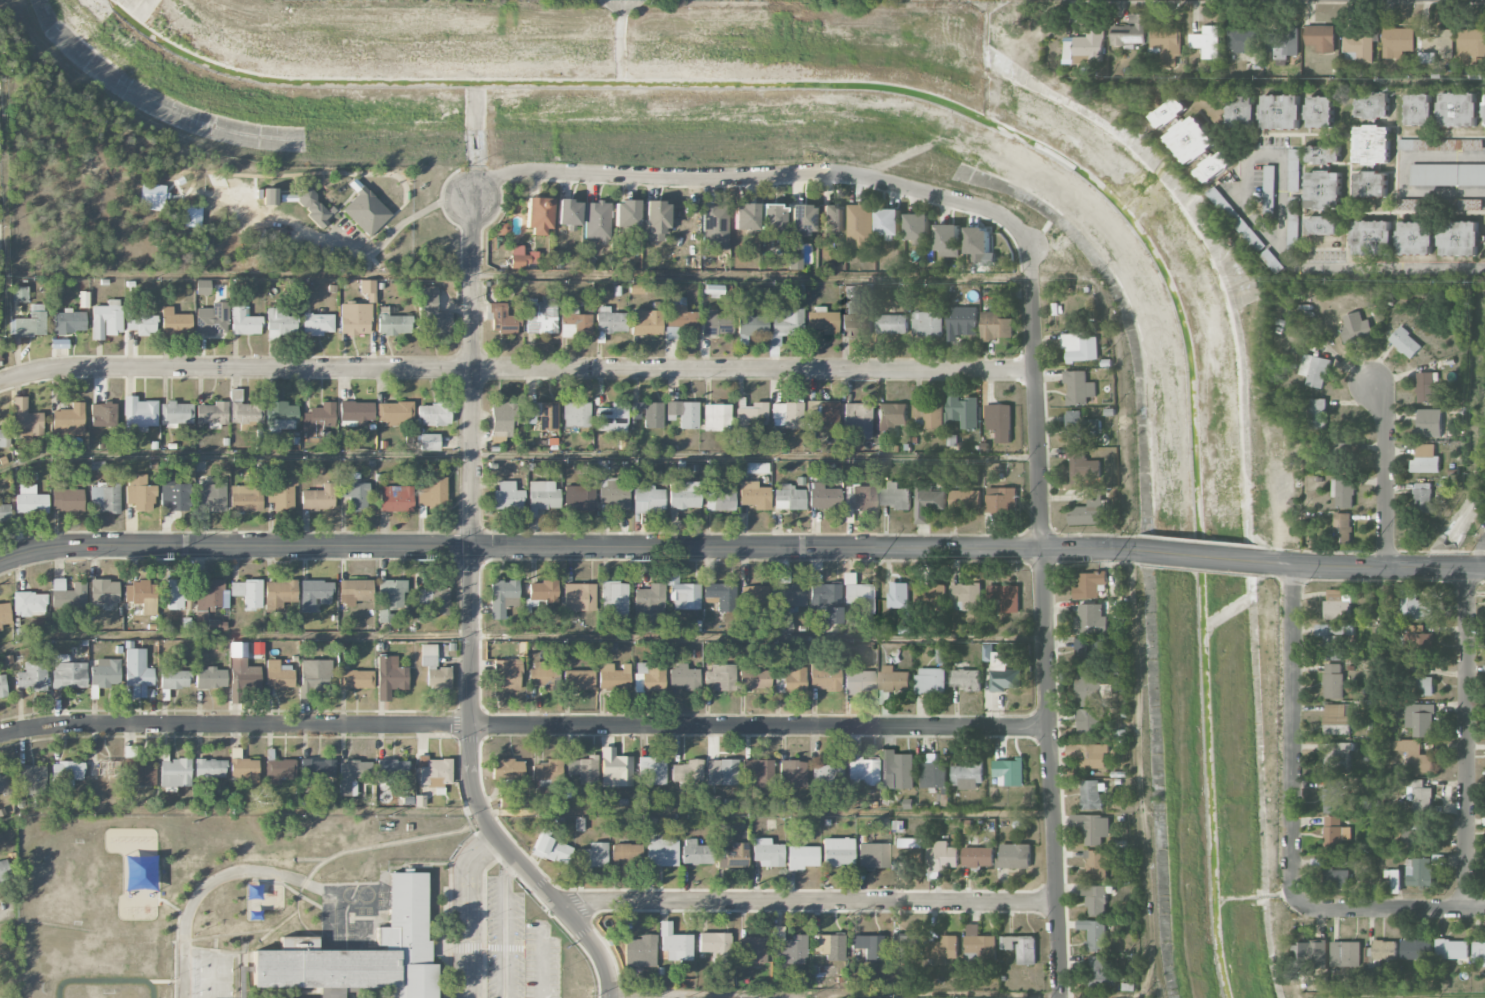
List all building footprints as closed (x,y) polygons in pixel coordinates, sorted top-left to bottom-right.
[(1144,43),(1145,14),(1129,13),(1129,25),(1112,25),(1112,46),(1135,47),(1135,43),(1144,43)] [(1190,34),(1190,47),(1203,47),(1203,58),(1219,58),(1219,25),(1203,25),(1203,34),(1190,34)] [(1335,25),(1306,26),(1306,45),(1316,45),(1317,53),(1336,52),(1335,25)] [(1066,59),(1074,60),(1074,63),(1102,63),(1103,27),(1087,27),(1087,39),(1066,38),(1066,59)] [(1181,28),(1153,27),(1152,48),(1162,48),(1161,66),(1176,67),(1176,56),(1180,56),(1181,28)] [(1257,52),(1256,27),(1228,28),(1229,53),(1257,52)] [(1300,28),(1267,27),(1266,57),(1288,58),(1288,55),(1299,56),(1300,28)] [(1404,51),(1415,51),(1415,27),(1383,28),(1384,58),(1404,58),(1404,51)] [(1459,28),(1458,56),(1463,56),(1463,63),(1479,63),(1479,54),(1484,55),(1484,29),(1459,28)] [(1345,36),(1346,59),(1358,58),(1358,63),(1374,63),(1373,35),(1345,36)] [(1444,61),(1444,36),(1418,36),(1418,45),(1421,45),(1421,61),(1444,61)] [(1389,92),(1356,92),(1356,117),(1366,117),(1366,127),(1355,127),(1355,162),(1366,162),(1366,172),(1356,172),(1356,197),(1388,197),(1388,172),(1378,172),(1378,162),(1390,162),(1390,126),(1379,126),(1379,118),(1389,118),(1389,92)] [(1476,103),(1476,92),(1439,92),(1439,102),(1430,102),(1430,93),(1405,92),(1405,125),(1476,125),(1476,115),(1484,115),(1484,103),(1476,103)] [(1333,128),(1333,95),(1308,95),(1308,105),(1299,105),(1299,94),(1263,94),(1263,105),(1254,105),(1254,95),(1228,95),(1228,127),(1253,127),(1253,118),(1263,118),(1263,128),(1298,128),(1298,118),(1307,118),(1307,128),(1333,128)] [(1152,116),(1164,130),(1171,124),(1176,131),(1169,137),(1192,165),(1200,158),(1206,165),(1198,170),(1209,183),(1235,163),(1224,149),(1216,156),(1211,149),(1219,142),(1196,114),(1187,121),(1181,114),(1189,108),(1178,95),(1152,116)] [(1397,149),(1440,150),(1440,140),(1398,139),(1397,149)] [(1340,145),(1307,145),(1307,163),(1318,162),(1318,172),(1306,172),(1306,201),(1316,201),(1316,217),(1308,217),(1308,234),(1340,234),(1339,217),(1330,217),(1330,207),(1341,207),(1341,172),(1330,172),(1330,162),(1340,162),(1340,145)] [(1289,191),(1299,191),(1298,149),(1288,149),(1289,191)] [(1410,185),(1484,185),(1484,164),(1410,164),(1410,185)] [(1275,165),(1265,165),(1263,213),(1274,213),(1275,165)] [(341,210),(357,194),(355,192),(362,185),(392,215),(370,238),(341,210)] [(263,205),(263,188),(278,188),(278,205),(263,205)] [(306,207),(302,207),(297,202),(297,194),(302,189),(310,188),(315,194),(315,200),(330,215),(325,220),(327,222),(321,229),(307,215),(309,212),(305,208),(306,207)] [(552,198),(527,198),(526,228),(532,228),(532,235),(545,236),(545,229),(551,229),(552,198)] [(557,224),(580,225),(581,201),(558,200),(557,224)] [(638,201),(615,201),(615,227),(638,227),(638,201)] [(667,202),(646,201),(645,241),(667,241),(667,202)] [(585,202),(585,241),(609,241),(610,202),(585,202)] [(848,242),(856,242),(855,248),(873,248),(874,203),(849,203),(848,242)] [(758,205),(734,204),(734,229),(757,230),(758,205)] [(762,205),(762,231),(784,231),(784,206),(762,205)] [(790,231),(798,231),(798,233),(813,234),(813,205),(790,205),(790,231)] [(822,205),(821,231),(844,232),(845,206),(822,205)] [(727,242),(727,206),(702,206),(702,243),(727,242)] [(878,238),(894,238),(894,235),(901,235),(901,209),(878,209),(878,238)] [(930,214),(908,214),(907,239),(929,240),(930,214)] [(1392,254),(1392,220),(1354,221),(1355,255),(1392,254)] [(1441,256),(1479,255),(1478,221),(1440,222),(1441,256)] [(1400,254),(1433,254),(1433,222),(1400,222),(1400,254)] [(937,256),(960,256),(961,224),(938,224),(937,256)] [(968,228),(968,262),(991,262),(990,228),(968,228)] [(523,245),(510,246),(511,269),(528,269),(528,264),(537,264),(537,253),(524,253),(523,245)] [(802,254),(788,253),(788,270),(802,270),(802,254)] [(210,294),(210,280),(196,280),(196,295),(210,294)] [(375,280),(360,280),(360,293),(368,293),(368,302),(375,303),(375,280)] [(643,294),(643,282),(629,282),(629,294),(643,294)] [(28,287),(12,286),(11,302),(28,302),(28,287)] [(451,313),(436,313),(436,287),(419,287),(420,336),(451,335),(451,313)] [(556,333),(556,297),(539,297),(539,298),(526,299),(526,334),(556,333)] [(697,332),(697,312),(685,312),(684,297),(665,298),(666,339),(677,339),(677,333),(697,332)] [(92,341),(104,340),(104,334),(121,334),(121,299),(107,300),(108,306),(91,306),(92,341)] [(227,303),(212,302),(212,308),(196,308),(196,334),(227,334),(227,303)] [(261,335),(261,317),(247,316),(247,302),(232,302),(231,334),(261,335)] [(340,334),(370,335),(371,303),(340,303),(340,334)] [(506,303),(490,303),(491,334),(522,333),(521,315),(506,316),(506,303)] [(841,336),(872,336),(873,314),(861,314),(861,303),(847,303),(846,314),(842,314),(841,336)] [(45,335),(45,304),(30,304),(30,318),(9,318),(9,335),(45,335)] [(172,314),(173,307),(162,306),(162,335),(191,335),(192,314),(172,314)] [(560,337),(575,338),(575,333),(591,334),(592,315),(577,315),(577,306),(561,306),(560,337)] [(626,313),(609,313),(609,307),(596,306),(596,342),(603,342),(603,333),(626,333),(626,313)] [(837,334),(838,312),(825,312),(825,307),(814,306),(814,312),(807,312),(807,329),(822,329),(822,334),(837,334)] [(948,341),(958,341),(959,335),(977,335),(978,307),(948,306),(948,341)] [(378,334),(412,335),(412,316),(388,315),(388,307),(378,307),(378,334)] [(53,312),(53,333),(86,332),(85,312),(72,312),(72,308),(63,308),(63,312),(53,312)] [(267,309),(267,336),(297,335),(297,316),(286,316),(286,309),(267,309)] [(802,309),(770,310),(771,335),(803,335),(802,309)] [(662,310),(631,311),(631,335),(662,335),(662,310)] [(982,310),(981,341),(994,341),(994,338),(1013,338),(1013,318),(1001,318),(1001,310),(982,310)] [(942,336),(943,312),(913,311),(912,336),(942,336)] [(1369,319),(1362,320),(1360,311),(1343,315),(1345,326),(1341,327),(1344,342),(1372,336),(1369,319)] [(136,330),(136,335),(156,335),(156,315),(127,314),(126,330),(136,330)] [(333,314),(303,314),(303,335),(323,335),(323,332),(333,332),(333,314)] [(731,314),(701,314),(701,335),(731,335),(731,314)] [(907,314),(876,315),(877,334),(908,333),(907,314)] [(736,316),(737,345),(746,345),(746,335),(766,335),(766,315),(736,316)] [(1411,359),(1423,345),(1401,326),(1389,339),(1411,359)] [(1098,333),(1062,335),(1063,348),(1067,348),(1067,361),(1098,360),(1098,333)] [(1299,374),(1307,376),(1306,385),(1323,388),(1329,359),(1303,354),(1299,374)] [(1086,370),(1063,371),(1064,383),(1067,383),(1068,405),(1087,404),(1087,396),(1096,396),(1096,381),(1087,382),(1086,370)] [(1444,401),(1443,383),(1438,383),(1438,372),(1417,372),(1418,402),(1444,401)] [(979,429),(979,397),(960,398),(960,387),(947,387),(948,421),(961,421),(962,429),(979,429)] [(263,403),(241,403),(242,389),(231,389),(230,422),(263,423),(263,403)] [(296,406),(286,405),(287,401),(276,401),(276,390),(266,389),(266,434),(276,435),(276,429),(296,429),(296,406)] [(14,436),(26,436),(26,437),(43,437),(43,413),(27,413),(26,396),(13,397),(14,436)] [(147,432),(147,426),(157,426),(156,401),(136,401),(136,396),(124,396),(124,432),(147,432)] [(768,404),(744,404),(744,398),(738,397),(737,432),(759,433),(760,425),(767,425),(768,404)] [(1326,399),(1309,398),(1309,428),(1325,429),(1326,399)] [(806,414),(820,414),(820,428),(838,428),(839,402),(806,401),(806,414)] [(83,435),(84,402),(72,402),(72,410),(53,410),(53,435),(83,435)] [(161,402),(160,427),(178,427),(178,423),(191,424),(192,403),(161,402)] [(196,405),(196,423),(208,424),(208,427),(227,427),(227,402),(214,402),(214,405),(196,405)] [(304,410),(303,436),(322,437),(322,426),(334,426),(334,402),(321,402),(321,410),(304,410)] [(373,424),(373,402),(339,402),(339,421),(355,421),(355,424),(373,424)] [(377,403),(377,425),(399,424),(399,422),(413,422),(413,402),(377,403)] [(556,402),(525,403),(526,424),(538,424),(538,431),(557,431),(556,402)] [(591,427),(590,402),(563,403),(564,428),(591,427)] [(662,427),(662,402),(631,403),(632,419),(643,419),(643,428),(662,427)] [(698,402),(666,402),(666,420),(678,420),(679,429),(698,429),(698,402)] [(91,403),(91,427),(116,427),(115,403),(91,403)] [(451,404),(419,403),(418,425),(451,426),(451,404)] [(515,425),(515,403),(491,403),(491,436),(511,436),(511,425),(515,425)] [(772,403),(773,427),(802,427),(802,403),(772,403)] [(908,424),(907,403),(878,404),(879,435),(895,435),(895,424),(908,424)] [(731,404),(703,405),(704,431),(731,431),(731,404)] [(944,404),(913,404),(913,426),(943,426),(944,404)] [(997,443),(1012,442),(1012,404),(986,404),(986,429),(996,429),(997,443)] [(596,432),(626,432),(627,407),(596,406),(596,432)] [(1441,409),(1418,409),(1418,436),(1441,436),(1441,409)] [(1095,438),(1095,431),(1101,431),(1101,418),(1082,419),(1081,410),(1066,410),(1067,439),(1095,438)] [(439,434),(420,434),(420,450),(439,451),(439,434)] [(1335,472),(1347,472),(1346,442),(1334,443),(1335,472)] [(1439,472),(1439,455),(1434,455),(1435,444),(1416,444),(1416,459),(1411,459),(1411,472),(1439,472)] [(1099,460),(1088,460),(1088,449),(1067,450),(1068,458),(1071,458),(1072,481),(1100,480),(1099,460)] [(340,479),(340,497),(349,497),(349,511),(367,511),(368,483),(360,483),(360,473),(350,473),(350,479),(340,479)] [(146,475),(127,474),(126,504),(134,504),(134,510),(154,511),(154,486),(146,485),(146,475)] [(161,507),(169,508),(169,511),(188,511),(189,484),(173,484),(173,474),(162,474),(161,507)] [(276,509),(293,509),(294,485),(297,485),(297,478),(268,477),(267,502),(277,503),(276,509)] [(426,488),(417,488),(417,505),(445,506),(446,478),(427,477),(426,488)] [(1353,507),(1352,477),(1332,478),(1332,497),(1336,497),(1336,508),(1353,507)] [(615,510),(629,509),(629,488),(618,488),(617,478),(599,478),(600,505),(615,504),(615,510)] [(225,510),(225,479),(215,479),(214,485),(196,484),(195,510),(225,510)] [(492,509),(523,509),(523,490),(514,490),(515,481),(498,481),(498,490),(493,490),(492,509)] [(553,482),(528,481),(528,517),(535,517),(536,508),(559,509),(559,489),(553,489),(553,482)] [(700,508),(699,481),(668,482),(669,508),(700,508)] [(770,510),(770,487),(758,487),(758,481),(740,481),(740,505),(754,505),(754,510),(770,510)] [(910,508),(910,489),(899,489),(898,481),(887,481),(888,488),(880,488),(881,505),(897,505),(897,509),(910,508)] [(840,488),(824,489),(824,482),(809,482),(810,509),(841,508),(840,488)] [(1431,513),(1432,483),(1416,482),(1415,512),(1431,513)] [(120,484),(91,483),(90,506),(98,506),(98,512),(119,513),(120,484)] [(301,490),(302,510),(334,509),(333,483),(322,483),(322,490),(301,490)] [(48,495),(36,495),(35,484),(19,485),(19,494),(15,494),(15,513),(48,513),(48,495)] [(634,513),(665,512),(664,489),(654,489),(654,485),(644,485),(644,489),(633,489),(634,513)] [(261,511),(262,486),(230,486),(230,511),(261,511)] [(379,512),(412,512),(412,486),(379,486),(379,512)] [(595,511),(595,486),(564,486),(564,510),(595,511)] [(704,510),(735,511),(736,487),(717,486),(716,492),(704,492),(704,510)] [(775,486),(775,510),(806,509),(805,490),(793,490),(793,486),(775,486)] [(876,511),(876,486),(852,486),(852,495),(846,495),(846,511),(876,511)] [(1017,488),(987,487),(987,512),(1017,512),(1017,488)] [(1089,506),(1075,506),(1075,515),(1070,515),(1070,525),(1104,524),(1103,488),(1089,488),(1089,506)] [(84,511),(83,489),(52,490),(52,511),(84,511)] [(915,524),(929,524),(929,509),(946,508),(945,490),(915,490),(915,524)] [(981,490),(950,490),(950,510),(981,509),(981,490)] [(9,521),(9,503),(0,503),(0,521),(9,521)] [(1351,513),(1334,513),(1335,541),(1351,541),(1351,513)] [(1099,598),(1099,585),(1108,584),(1107,571),(1080,572),(1080,587),(1074,587),(1074,599),(1099,598)] [(700,610),(700,584),(678,584),(678,572),(668,572),(668,601),(673,600),(673,610),(700,610)] [(876,613),(876,584),(854,585),(854,573),(843,573),(844,613),(876,613)] [(64,578),(52,578),(52,608),(86,608),(86,582),(72,582),(72,590),(64,590),(64,578)] [(197,609),(221,608),(221,579),(197,580),(197,609)] [(118,580),(91,580),(90,602),(118,603),(118,580)] [(261,581),(231,580),(231,596),(244,596),(243,609),(260,610),(261,581)] [(297,602),(297,580),(265,581),(265,611),(282,611),(282,602),(297,602)] [(373,601),(373,580),(339,580),(339,605),(354,605),(354,601),(373,601)] [(404,580),(379,580),(379,607),(404,607),(404,580)] [(167,610),(185,610),(185,581),(161,581),(161,603),(167,603),(167,610)] [(300,613),(316,613),(316,604),(331,605),(331,581),(300,581),(300,613)] [(490,581),(490,619),(504,619),(504,607),(518,607),(518,581),(490,581)] [(528,581),(528,602),(557,601),(557,581),(528,581)] [(142,615),(155,615),(155,583),(125,582),(125,603),(142,603),(142,615)] [(908,582),(889,582),(888,607),(908,608),(908,582)] [(595,584),(563,583),(563,610),(595,611),(595,584)] [(665,615),(664,583),(649,584),(649,589),(634,589),(635,630),(656,629),(656,616),(665,615)] [(703,598),(717,597),(717,613),(736,613),(735,583),(703,584),(703,598)] [(790,589),(775,590),(775,608),(783,608),(783,613),(790,612),(790,607),(805,606),(805,583),(789,584),(790,589)] [(839,583),(809,584),(810,611),(822,611),(822,624),(840,623),(839,583)] [(981,610),(981,584),(950,584),(950,610),(981,610)] [(1001,614),(1020,613),(1019,585),(987,586),(988,603),(1000,603),(1001,614)] [(418,604),(428,604),(429,613),(448,613),(448,586),(429,586),(429,589),(417,589),(418,604)] [(741,587),(742,610),(766,609),(766,586),(741,587)] [(945,603),(944,586),(915,587),(916,604),(945,603)] [(1326,619),(1350,619),(1350,600),(1344,600),(1344,589),(1326,589),(1326,619)] [(1433,619),(1433,600),(1417,601),(1417,589),(1402,590),(1402,619),(1433,619)] [(46,592),(13,593),(14,616),(46,616),(46,592)] [(1,630),(1,625),(12,623),(9,602),(0,603),(0,631),(1,630)] [(1104,603),(1080,604),(1080,616),(1076,616),(1076,635),(1109,634),(1109,616),(1104,616),(1104,603)] [(378,609),(378,622),(390,622),(391,609),(378,609)] [(207,627),(207,612),(196,611),(196,626),(207,627)] [(226,621),(208,621),(208,630),(226,631),(226,621)] [(1343,660),(1345,626),(1319,625),(1319,635),(1325,635),(1324,659),(1343,660)] [(1433,633),(1406,633),(1407,657),(1433,657),(1433,633)] [(1093,638),(1078,638),(1077,662),(1111,663),(1112,642),(1093,641),(1093,638)] [(246,666),(247,643),(231,642),(229,686),(259,688),(260,667),(246,666)] [(437,645),(421,644),(421,666),(427,666),(426,688),(450,689),(450,667),(436,667),(437,645)] [(1021,688),(1022,669),(1007,669),(1007,652),(993,652),(993,644),(983,644),(983,661),(991,661),(991,692),(1007,692),(1007,688),(1021,688)] [(153,668),(145,668),(145,648),(125,649),(125,686),(132,686),(132,698),(146,697),(146,686),(153,686),(153,668)] [(68,662),(68,655),(53,655),(52,688),(86,689),(86,663),(68,662)] [(408,689),(407,667),(397,667),(397,656),(377,656),(377,689),(408,689)] [(96,666),(90,666),(90,687),(120,687),(119,659),(96,659),(96,666)] [(279,659),(266,660),(266,688),(294,688),(293,667),(279,667),(279,659)] [(494,690),(520,690),(521,660),(494,659),(494,690)] [(301,689),(330,689),(329,660),(301,660),(301,689)] [(24,661),(25,672),(17,672),(17,690),(46,690),(46,661),(24,661)] [(529,687),(555,688),(555,662),(530,661),(529,687)] [(613,664),(599,663),(598,689),(629,690),(629,664),(621,664),(620,671),(612,670),(613,664)] [(699,669),(686,669),(687,664),(676,663),(676,668),(669,668),(669,686),(684,686),(684,691),(699,691),(699,669)] [(810,689),(840,689),(840,664),(810,663),(810,689)] [(1343,664),(1325,663),(1323,698),(1341,699),(1343,664)] [(664,693),(664,664),(634,664),(634,693),(664,693)] [(715,691),(734,691),(735,665),(706,664),(706,693),(715,694),(715,691)] [(910,671),(894,672),(894,665),(880,665),(881,691),(910,690),(910,671)] [(805,667),(788,667),(788,674),(775,674),(775,692),(778,692),(778,683),(782,683),(783,693),(806,692),(805,667)] [(195,669),(196,689),(226,688),(226,668),(195,669)] [(945,668),(916,668),(916,693),(946,693),(945,668)] [(979,691),(980,670),(952,669),(951,685),(966,685),(966,691),(979,691)] [(593,690),(594,671),(564,670),(563,692),(580,692),(580,690),(593,690)] [(770,670),(739,670),(740,690),(770,689),(770,670)] [(372,689),(373,671),(339,671),(338,688),(372,689)] [(875,672),(844,671),(844,695),(860,695),(860,691),(874,691),(875,672)] [(1102,706),(1102,673),(1078,673),(1078,706),(1102,706)] [(1433,677),(1414,677),(1414,695),(1433,695),(1433,677)] [(1350,704),(1324,704),(1325,734),(1350,734),(1350,704)] [(1413,737),(1432,737),(1433,704),(1405,704),(1404,727),(1413,727),(1413,737)] [(1101,738),(1102,709),(1081,708),(1080,737),(1101,738)] [(1432,754),(1420,754),(1419,740),(1392,740),(1393,751),(1408,750),(1408,774),(1432,773),(1432,754)] [(1351,743),(1324,743),(1324,773),(1351,773),(1351,743)] [(1084,753),(1083,768),(1107,768),(1107,752),(1111,752),(1111,744),(1080,744),(1079,753),(1084,753)] [(601,786),(632,786),(632,756),(615,756),(615,747),(601,747),(601,786)] [(266,777),(295,778),(295,760),(273,760),(273,749),(266,749),(266,777)] [(914,788),(914,753),(896,754),(896,749),(882,749),(882,789),(914,788)] [(878,760),(860,760),(860,750),(848,750),(848,786),(878,786),(878,760)] [(451,759),(427,759),(427,756),(419,755),(418,786),(451,786),(451,759)] [(566,759),(566,775),(579,776),(579,783),(596,784),(597,755),(587,755),(587,759),(566,759)] [(155,762),(138,762),(138,757),(124,758),(124,772),(132,772),(133,786),(155,786),(155,762)] [(531,782),(562,781),(561,758),(545,759),(545,763),(531,764),(531,782)] [(665,785),(665,758),(638,758),(639,785),(665,785)] [(90,777),(119,777),(119,759),(90,759),(90,777)] [(191,759),(161,760),(161,792),(176,792),(176,787),(191,786),(191,759)] [(225,777),(225,759),(195,759),(195,778),(225,777)] [(247,784),(247,777),(257,777),(258,759),(230,759),(230,784),(247,784)] [(408,760),(377,759),(377,778),(408,779),(408,760)] [(702,782),(702,759),(686,759),(686,765),(671,764),(671,782),(679,782),(679,789),(695,790),(695,782),(702,782)] [(843,781),(842,759),(826,759),(826,765),(812,765),(812,782),(843,781)] [(993,759),(994,777),(999,777),(999,786),(1024,785),(1024,759),(993,759)] [(334,779),(334,760),(301,760),(301,779),(334,779)] [(491,761),(492,780),(523,779),(523,760),(491,761)] [(738,785),(737,760),(706,760),(707,785),(738,785)] [(772,789),(772,760),(742,760),(742,773),(749,773),(749,789),(772,789)] [(780,788),(806,787),(805,760),(779,761),(780,788)] [(338,762),(339,797),(356,796),(355,778),(371,778),(371,761),(338,762)] [(73,788),(73,779),(83,780),(83,762),(52,762),(52,788),(73,788)] [(945,762),(919,763),(920,788),(946,787),(945,762)] [(17,784),(23,784),(23,794),(45,794),(45,766),(18,765),(17,784)] [(952,765),(952,788),(981,788),(981,765),(952,765)] [(11,795),(12,776),(0,776),(0,794),(11,795)] [(1323,813),(1342,813),(1343,779),(1328,778),(1328,788),(1324,788),(1323,813)] [(1413,812),(1432,811),(1431,787),(1424,787),(1423,779),(1407,780),(1408,800),(1413,800),(1413,812)] [(1082,780),(1083,809),(1102,809),(1102,780),(1082,780)] [(1110,815),(1081,815),(1080,829),(1087,829),(1086,845),(1102,846),(1103,836),(1110,836),(1110,815)] [(1340,816),(1324,816),(1324,851),(1342,851),(1343,840),(1351,840),(1351,826),(1340,826),(1340,816)] [(1403,849),(1424,848),(1423,818),(1403,818),(1403,849)] [(557,842),(560,834),(541,827),(531,853),(566,866),(572,848),(557,842)] [(822,839),(823,865),(853,865),(853,838),(822,839)] [(894,861),(922,861),(922,838),(899,838),(899,845),(894,845),(894,861)] [(678,839),(647,839),(646,866),(677,866),(678,839)] [(696,846),(696,839),(682,839),(683,865),(712,864),(712,845),(696,846)] [(771,839),(752,839),(752,865),(783,865),(783,844),(771,844),(771,839)] [(927,847),(928,869),(958,869),(957,847),(948,847),(948,840),(936,840),(936,846),(927,847)] [(607,843),(590,842),(590,849),(576,849),(576,867),(606,867),(607,843)] [(748,843),(731,843),(731,851),(717,851),(717,867),(747,867),(748,843)] [(889,844),(858,843),(858,868),(888,868),(889,844)] [(1001,858),(996,858),(996,868),(1031,868),(1031,844),(1001,843),(1001,858)] [(640,844),(612,845),(613,869),(640,868),(640,844)] [(817,846),(787,847),(787,868),(818,868),(817,846)] [(962,866),(993,867),(994,847),(963,847),(962,866)] [(1087,851),(1087,880),(1109,880),(1109,851),(1087,851)] [(1349,868),(1340,868),(1340,858),(1316,859),(1316,868),(1324,868),(1324,889),(1349,888),(1349,868)] [(1433,858),(1406,858),(1407,886),(1433,885),(1433,858)] [(11,879),(5,860),(0,861),(0,882),(11,879)] [(179,875),(183,997),(428,997),(424,868),(179,875)] [(1088,916),(1108,916),(1107,885),(1080,886),(1080,895),(1088,895),(1088,916)] [(1089,929),(1088,951),(1106,952),(1107,921),(1078,920),(1077,929),(1089,929)] [(668,961),(692,960),(692,935),(671,935),(671,921),(660,921),(660,951),(667,951),(668,961)] [(996,935),(979,936),(979,924),(966,924),(966,960),(996,959),(996,935)] [(805,935),(790,935),(790,941),(782,941),(782,927),(774,927),(773,957),(783,957),(782,964),(804,964),(805,935)] [(730,968),(730,933),(698,933),(699,952),(712,952),(712,968),(730,968)] [(624,967),(656,966),(655,934),(639,935),(639,940),(624,940),(624,967)] [(892,960),(918,961),(918,934),(892,934),(892,960)] [(844,960),(844,935),(814,935),(814,953),(826,953),(827,960),(844,960)] [(865,962),(882,962),(881,935),(851,936),(852,949),(864,948),(865,962)] [(958,958),(958,935),(943,935),(942,941),(928,940),(927,957),(934,957),(934,964),(945,964),(946,958),(958,958)] [(1036,936),(1001,936),(1001,949),(1018,949),(1018,964),(1036,964),(1036,936)] [(739,963),(766,963),(765,937),(738,937),(739,963)] [(1401,938),(1402,959),(1431,959),(1431,938),(1401,938)] [(1397,940),(1373,940),(1373,959),(1397,960),(1397,940)] [(1436,958),(1468,958),(1468,940),(1436,940),(1436,958)] [(1361,966),(1361,941),(1331,942),(1332,966),(1361,966)] [(1327,965),(1327,942),(1296,942),(1297,966),(1327,965)] [(1472,942),(1473,961),(1484,961),(1484,967),(1484,942),(1472,942)] [(1114,955),(1091,956),(1091,988),(1114,987),(1114,955)]
